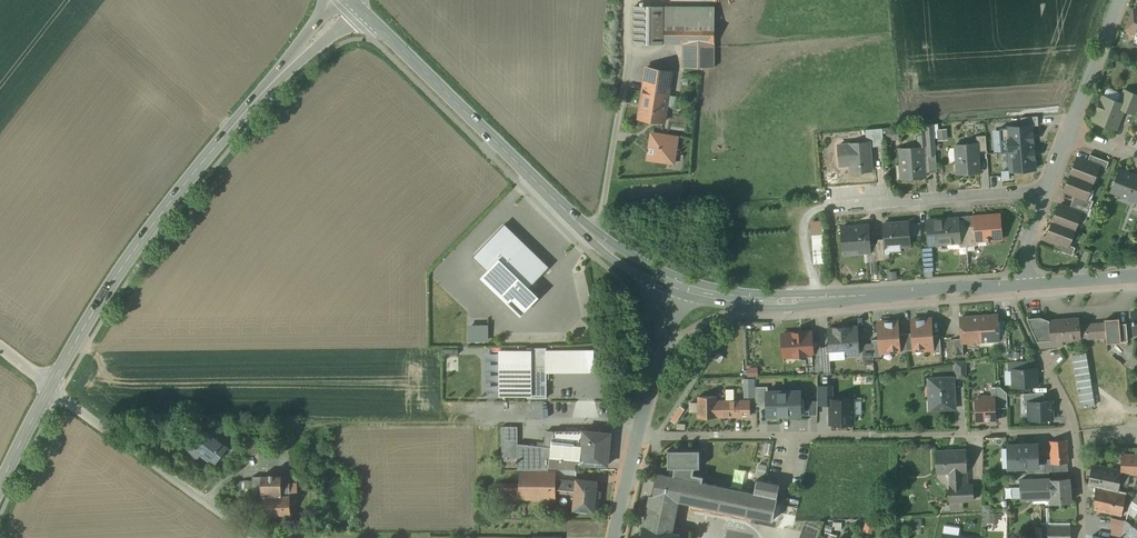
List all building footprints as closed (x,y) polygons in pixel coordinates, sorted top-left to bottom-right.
[(712,8),(630,7),(630,46),(681,46),(681,69),(711,69),(712,8)] [(1131,7),(1121,30),(1136,36),(1136,9),(1131,7)] [(671,72),(644,68),(635,121),(663,125),(671,72)] [(1088,122),(1115,133),(1123,114),(1135,118),(1136,113),(1136,93),(1125,88),(1119,104),(1098,96),(1088,122)] [(1038,117),(1017,119),(1019,140),(1041,138),(1038,117)] [(915,147),(893,149),(894,182),(920,181),(919,157),(937,156),(935,124),(914,126),(915,147)] [(677,137),(652,134),(648,159),(673,163),(677,137)] [(1034,141),(1004,142),(1006,175),(1035,173),(1034,141)] [(868,142),(831,144),(834,170),(844,169),(845,177),(871,175),(868,142)] [(979,143),(951,145),(953,178),(982,177),(979,143)] [(1090,155),(1087,162),(1098,167),(1106,169),(1109,162),(1090,155)] [(1087,162),(1077,158),(1071,174),(1092,183),(1098,167),(1087,162)] [(1120,170),(1111,192),(1136,201),(1136,199),(1136,176),(1120,170)] [(1071,174),(1064,190),(1075,194),(1086,199),(1086,198),(1092,183),(1071,174)] [(1086,199),(1075,194),(1072,201),(1091,209),(1093,201),(1086,198),(1086,199)] [(1072,201),(1069,209),(1081,213),(1080,214),(1087,217),(1091,209),(1072,201)] [(1069,209),(1059,205),(1053,221),(1074,229),(1080,214),(1081,213),(1069,209)] [(999,215),(968,217),(971,243),(1002,241),(999,215)] [(959,217),(920,221),(922,248),(962,244),(959,217)] [(810,264),(822,264),(820,220),(808,221),(810,264)] [(908,221),(877,223),(878,251),(910,249),(908,221)] [(1053,221),(1047,237),(1057,241),(1068,246),(1068,245),(1074,229),(1053,221)] [(546,265),(503,222),(470,254),(484,268),(478,275),(518,314),(536,296),(526,285),(546,265)] [(867,222),(836,225),(838,255),(870,252),(867,222)] [(1075,248),(1068,245),(1068,246),(1057,241),(1054,249),(1072,256),(1075,248)] [(1000,343),(997,312),(974,314),(977,345),(1000,343)] [(977,345),(974,314),(952,316),(955,347),(977,345)] [(1078,316),(1044,318),(1045,341),(1080,339),(1078,319),(1078,316)] [(1118,343),(1117,316),(1078,319),(1080,339),(1103,337),(1103,344),(1118,343)] [(934,317),(905,319),(907,352),(935,351),(934,317)] [(1045,341),(1044,318),(1038,319),(1027,319),(1037,341),(1045,341)] [(874,321),(870,321),(873,358),(899,357),(897,319),(874,321)] [(486,342),(486,325),(465,325),(466,342),(486,342)] [(856,325),(821,327),(822,356),(858,354),(856,325)] [(779,355),(809,354),(809,332),(778,332),(779,355)] [(595,349),(497,350),(498,401),(547,401),(547,377),(596,376),(595,349)] [(818,359),(805,360),(805,374),(819,374),(818,359)] [(1034,362),(1005,364),(1006,389),(1036,388),(1034,362)] [(963,363),(954,363),(955,378),(963,378),(963,363)] [(753,378),(742,378),(742,397),(753,397),(752,386),(753,378)] [(952,378),(925,379),(927,412),(953,411),(952,378)] [(1073,383),(1076,394),(1090,391),(1087,380),(1080,382),(1079,381),(1073,383)] [(833,384),(814,384),(814,407),(827,407),(827,423),(854,423),(853,396),(834,396),(833,384)] [(764,393),(764,386),(752,386),(753,397),(753,407),(765,407),(764,393)] [(1109,409),(1104,388),(1104,387),(1095,389),(1090,391),(1076,394),(1082,420),(1094,417),(1093,413),(1109,409)] [(724,400),(733,400),(732,389),(723,389),(724,400)] [(795,392),(764,393),(765,407),(765,418),(796,417),(795,392)] [(994,395),(968,397),(970,425),(995,424),(994,395)] [(711,396),(695,397),(695,417),(746,417),(746,403),(711,403),(711,396)] [(1049,399),(1022,400),(1023,423),(1050,423),(1049,399)] [(677,406),(669,421),(674,423),(682,409),(677,406)] [(516,426),(500,426),(501,456),(515,456),(515,468),(605,468),(608,431),(545,430),(544,446),(517,443),(516,426)] [(195,428),(183,443),(192,450),(189,455),(195,460),(199,455),(211,464),(224,449),(195,428)] [(1065,438),(1046,440),(1047,466),(1067,465),(1065,438)] [(1035,445),(1004,446),(1005,470),(1035,469),(1035,445)] [(699,479),(699,475),(689,474),(692,466),(696,466),(696,449),(665,450),(665,466),(670,466),(668,476),(774,498),(777,482),(752,478),(750,490),(699,479)] [(967,449),(931,450),(932,478),(945,478),(945,509),(973,508),(973,488),(961,488),(961,478),(968,478),(967,449)] [(1120,471),(1089,466),(1086,486),(1116,491),(1120,471)] [(651,472),(637,537),(673,537),(674,532),(668,531),(673,504),(674,504),(767,523),(774,498),(668,476),(651,472)] [(552,474),(518,474),(517,501),(551,501),(552,474)] [(281,476),(253,477),(254,495),(260,495),(262,516),(290,515),(289,493),(282,493),(281,476)] [(1047,476),(1013,478),(1014,504),(1044,502),(1044,505),(1069,503),(1068,478),(1047,480),(1047,476)] [(596,481),(571,479),(569,511),(593,513),(596,481)] [(247,481),(234,482),(235,491),(252,490),(252,489),(247,489),(247,481)] [(1123,494),(1093,489),(1089,513),(1119,518),(1123,494)] [(1126,515),(1136,517),(1136,512),(1136,493),(1130,492),(1126,515)] [(984,531),(1004,531),(1004,512),(984,512),(984,531)] [(872,533),(875,520),(865,517),(862,531),(872,533)] [(1109,518),(1107,536),(1118,537),(1120,519),(1109,518)] [(1042,527),(1041,537),(1070,537),(1070,527),(1042,527)]
